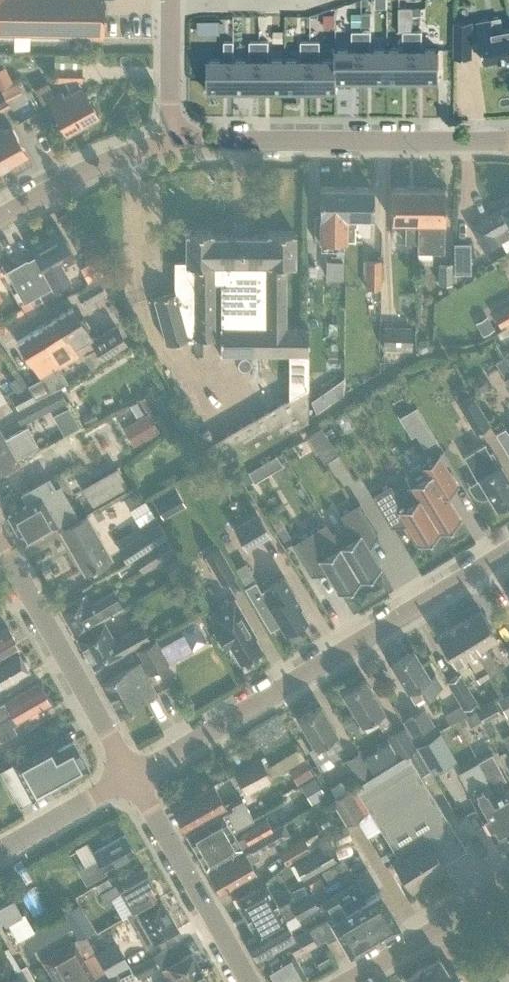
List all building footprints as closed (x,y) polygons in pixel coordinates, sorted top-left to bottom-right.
[(73,32),(73,36),(103,36),(104,0),(0,0),(0,31),(73,32)] [(334,25),(334,12),(323,12),(323,25),(334,25)] [(503,27),(501,15),(477,19),(484,59),(508,55),(508,26),(503,27)] [(210,32),(210,18),(197,18),(197,32),(210,32)] [(453,55),(472,55),(473,19),(453,18),(453,55)] [(283,40),(283,29),(273,28),(273,39),(283,40)] [(335,46),(335,56),(335,78),(337,78),(361,78),(361,29),(352,29),(352,46),(335,46)] [(387,79),(387,46),(371,46),(371,29),(361,29),(361,78),(387,79)] [(403,46),(387,46),(387,79),(412,78),(412,29),(403,29),(403,46)] [(412,29),(412,78),(439,78),(439,46),(422,46),(422,29),(412,29)] [(207,89),(234,89),(233,56),(233,39),(224,39),(224,56),(207,56),(207,89)] [(234,89),(258,89),(259,39),(249,39),(249,57),(233,56),(234,89)] [(259,39),(258,89),(284,89),(285,56),(268,56),(268,39),(259,39)] [(300,56),(285,56),(284,89),(310,89),(310,39),(300,39),(300,56)] [(335,78),(335,56),(320,56),(320,39),(310,39),(310,89),(337,89),(337,78),(335,78)] [(3,60),(23,100),(42,90),(31,67),(23,71),(15,54),(3,60)] [(82,80),(82,67),(54,66),(54,80),(82,80)] [(67,131),(98,114),(81,84),(64,94),(63,91),(49,99),(53,106),(53,107),(67,131)] [(27,153),(12,126),(1,131),(0,129),(0,158),(5,166),(27,153)] [(346,186),(320,186),(320,213),(315,213),(315,239),(346,239),(346,186)] [(372,186),(346,186),(346,239),(355,239),(355,216),(372,216),(372,186)] [(417,242),(418,187),(392,187),(392,220),(406,220),(405,242),(417,242)] [(418,187),(417,242),(417,251),(444,251),(444,188),(418,187)] [(471,225),(484,250),(499,242),(508,236),(508,202),(500,207),(501,208),(471,225)] [(175,261),(175,291),(154,297),(167,343),(188,337),(195,336),(195,337),(214,337),(215,283),(222,283),(221,326),(220,326),(220,354),(308,354),(308,326),(285,326),(285,263),(294,263),(294,230),(267,230),(267,234),(246,234),(246,221),(234,221),(234,234),(212,234),(212,230),(186,230),(186,261),(175,261)] [(30,261),(12,271),(27,299),(29,301),(47,291),(46,289),(70,276),(63,264),(76,257),(62,232),(33,248),(42,264),(33,268),(30,261)] [(454,240),(454,272),(471,272),(471,240),(454,240)] [(92,256),(90,257),(85,260),(87,264),(80,268),(88,282),(103,274),(95,259),(94,260),(92,256)] [(328,271),(342,271),(342,257),(328,257),(328,271)] [(380,287),(381,259),(367,259),(366,287),(380,287)] [(452,282),(452,262),(440,262),(439,282),(452,282)] [(77,294),(83,306),(107,293),(100,281),(77,294)] [(508,321),(508,305),(494,313),(501,325),(508,321)] [(85,318),(80,321),(72,306),(53,318),(62,333),(64,332),(71,344),(75,341),(77,345),(74,347),(75,349),(74,349),(78,355),(94,345),(103,358),(127,344),(116,326),(92,341),(85,328),(90,324),(85,318)] [(8,329),(27,318),(21,309),(0,321),(0,331),(8,329)] [(476,323),(483,335),(495,329),(488,316),(476,323)] [(53,318),(39,327),(55,360),(59,366),(78,355),(74,349),(75,349),(74,347),(77,345),(75,341),(71,344),(64,332),(62,333),(53,318)] [(384,326),(384,337),(383,349),(412,350),(413,327),(384,326)] [(31,361),(41,377),(50,392),(68,382),(59,366),(55,360),(39,327),(18,340),(31,362),(31,361)] [(418,339),(417,344),(419,348),(422,351),(429,348),(429,340),(425,337),(418,339)] [(101,360),(94,349),(83,357),(90,367),(101,360)] [(494,362),(499,371),(508,364),(504,356),(494,362)] [(28,385),(20,373),(8,381),(15,393),(28,385)] [(471,391),(465,382),(454,388),(460,398),(471,391)] [(307,417),(307,415),(307,384),(200,447),(215,472),(307,417)] [(28,386),(11,396),(18,409),(36,400),(35,399),(28,386)] [(66,401),(60,389),(59,388),(15,412),(22,425),(66,401)] [(475,432),(486,425),(490,423),(474,396),(459,405),(475,432)] [(347,411),(336,417),(346,433),(356,426),(347,411)] [(159,430),(148,412),(123,427),(134,445),(159,430)] [(338,453),(322,426),(308,435),(324,462),(338,453)] [(507,431),(505,426),(496,431),(508,453),(508,430),(507,431)] [(14,456),(36,445),(32,438),(26,427),(5,439),(0,430),(0,464),(14,456)] [(484,443),(464,455),(477,479),(468,484),(473,493),(475,495),(478,496),(481,497),(484,497),(487,496),(489,494),(497,508),(508,500),(508,478),(500,464),(492,451),(490,452),(484,443)] [(458,485),(439,454),(404,474),(410,484),(439,532),(460,519),(445,493),(458,485)] [(276,455),(262,463),(269,473),(282,465),(276,455)] [(82,486),(93,506),(128,486),(117,466),(82,486)] [(24,544),(58,525),(77,514),(59,483),(54,486),(49,477),(21,493),(27,504),(8,515),(24,544)] [(439,532),(410,484),(396,492),(390,483),(372,494),(391,526),(404,518),(419,544),(439,532)] [(365,541),(378,534),(359,502),(340,513),(346,523),(332,531),(360,580),(381,567),(365,541)] [(288,509),(271,520),(283,539),(290,535),(300,529),(288,509)] [(85,573),(112,558),(87,515),(61,530),(85,573)] [(143,533),(126,544),(118,549),(126,561),(164,537),(168,535),(155,515),(138,527),(143,533)] [(257,515),(246,521),(234,528),(247,550),(270,537),(257,515)] [(360,580),(332,531),(326,522),(292,543),(311,574),(324,566),(340,592),(360,580)] [(164,537),(126,561),(127,562),(134,558),(143,572),(174,552),(164,537)] [(205,555),(221,584),(236,576),(220,547),(205,555)] [(244,587),(269,627),(279,621),(285,631),(289,629),(291,630),(296,627),(297,624),(307,618),(300,605),(301,604),(284,576),(261,590),(255,580),(244,587)] [(113,591),(92,603),(86,593),(60,608),(75,634),(100,619),(122,607),(113,591)] [(261,648),(254,636),(257,634),(236,598),(211,613),(220,627),(215,630),(224,644),(229,641),(241,660),(261,648)] [(481,610),(459,623),(476,650),(484,664),(490,674),(501,668),(487,644),(498,637),(481,610)] [(104,620),(76,636),(94,668),(149,637),(141,623),(114,638),(104,620)] [(459,623),(437,636),(454,663),(466,656),(474,670),(473,670),(479,681),(490,674),(484,664),(476,650),(459,623)] [(19,646),(8,627),(0,631),(0,656),(19,646)] [(169,662),(156,639),(136,650),(149,673),(169,662)] [(0,659),(0,685),(29,668),(28,666),(29,663),(26,659),(23,658),(18,648),(0,659)] [(415,701),(442,685),(435,673),(430,676),(414,650),(391,663),(408,690),(415,701)] [(103,682),(121,715),(145,701),(145,700),(157,693),(139,662),(127,669),(127,668),(103,682)] [(459,675),(447,682),(461,705),(463,708),(464,707),(475,701),(459,675)] [(382,727),(391,722),(383,710),(384,710),(366,679),(343,692),(362,723),(375,715),(382,727)] [(17,719),(50,700),(39,681),(0,704),(0,740),(17,731),(13,725),(19,722),(17,719)] [(497,699),(506,715),(508,713),(508,693),(497,699)] [(500,712),(503,711),(496,699),(476,710),(481,719),(483,722),(501,713),(500,712)] [(336,749),(342,745),(336,734),(337,733),(321,705),(298,719),(314,745),(309,748),(317,762),(329,755),(332,759),(339,754),(336,749)] [(468,714),(464,707),(463,708),(461,705),(445,714),(450,724),(465,716),(468,714)] [(438,730),(425,707),(402,720),(415,743),(438,730)] [(468,714),(465,716),(470,725),(481,719),(476,710),(468,714)] [(416,747),(406,730),(404,727),(387,737),(399,757),(416,747)] [(432,772),(456,758),(440,731),(416,744),(432,772)] [(32,799),(89,768),(74,740),(57,750),(52,741),(12,762),(32,799)] [(354,785),(348,789),(342,778),(329,786),(336,796),(332,798),(347,822),(357,817),(386,865),(394,860),(412,889),(445,869),(442,863),(465,848),(466,848),(421,774),(430,769),(417,747),(355,785),(354,785)] [(359,780),(371,773),(358,752),(346,759),(359,780)] [(487,757),(477,762),(485,776),(490,786),(508,821),(508,789),(506,790),(501,781),(505,779),(492,754),(487,757)] [(244,790),(271,776),(261,757),(234,772),(244,790)] [(298,784),(313,775),(303,758),(288,767),(298,784)] [(315,775),(301,784),(312,803),(327,794),(315,775)] [(485,776),(467,785),(471,795),(476,792),(479,798),(475,801),(494,836),(498,838),(508,832),(508,821),(490,786),(485,776)] [(226,806),(225,804),(214,784),(173,807),(185,829),(226,806)] [(225,804),(226,806),(229,810),(188,833),(195,846),(201,843),(218,834),(221,838),(233,831),(235,827),(233,823),(235,819),(231,814),(252,802),(246,792),(225,804)] [(201,843),(195,846),(206,866),(273,828),(268,820),(243,834),(245,836),(238,840),(233,831),(221,838),(218,834),(201,843)] [(272,844),(266,833),(248,843),(252,849),(210,872),(221,892),(256,872),(249,860),(256,857),(255,854),(272,844)] [(316,833),(305,839),(304,836),(279,851),(286,863),(322,842),(316,833)] [(125,835),(94,851),(98,858),(79,869),(87,883),(107,872),(105,868),(134,852),(125,835)] [(294,863),(303,879),(337,860),(328,843),(294,863)] [(322,872),(328,882),(349,870),(343,860),(322,872)] [(134,911),(156,899),(151,890),(156,888),(144,867),(100,892),(107,903),(113,900),(111,897),(122,890),(134,911)] [(307,880),(313,890),(324,884),(319,874),(307,880)] [(398,922),(380,891),(365,899),(354,881),(321,900),(332,919),(350,951),(398,922)] [(266,882),(256,887),(237,898),(257,934),(285,918),(313,903),(307,894),(289,903),(287,900),(279,904),(266,882)] [(303,884),(292,890),(296,898),(308,892),(303,884)] [(33,914),(46,907),(33,885),(21,892),(33,914)] [(156,899),(134,911),(132,912),(141,926),(137,929),(147,947),(179,929),(161,896),(156,899)] [(22,913),(13,897),(0,904),(0,914),(5,923),(22,913)] [(62,913),(46,922),(55,937),(72,928),(78,938),(93,929),(79,904),(62,913)] [(285,918),(257,934),(248,939),(258,957),(295,936),(290,927),(300,921),(296,913),(285,919),(285,918)] [(317,943),(309,929),(287,942),(292,949),(263,966),(272,981),(294,981),(306,975),(296,955),(317,943)] [(69,945),(43,960),(56,981),(89,981),(88,981),(94,977),(74,942),(69,945)] [(153,955),(160,968),(180,957),(174,945),(153,955)] [(202,970),(192,952),(162,968),(170,981),(182,981),(202,970)] [(109,977),(124,968),(117,955),(101,964),(109,977)] [(131,967),(137,979),(158,967),(152,955),(131,967)] [(422,966),(406,975),(410,981),(461,981),(457,974),(452,977),(439,957),(422,967),(422,966)] [(23,980),(34,974),(28,963),(17,969),(23,980)] [(135,978),(129,967),(103,981),(137,981),(135,978)] [(202,970),(182,981),(209,981),(202,970)]
